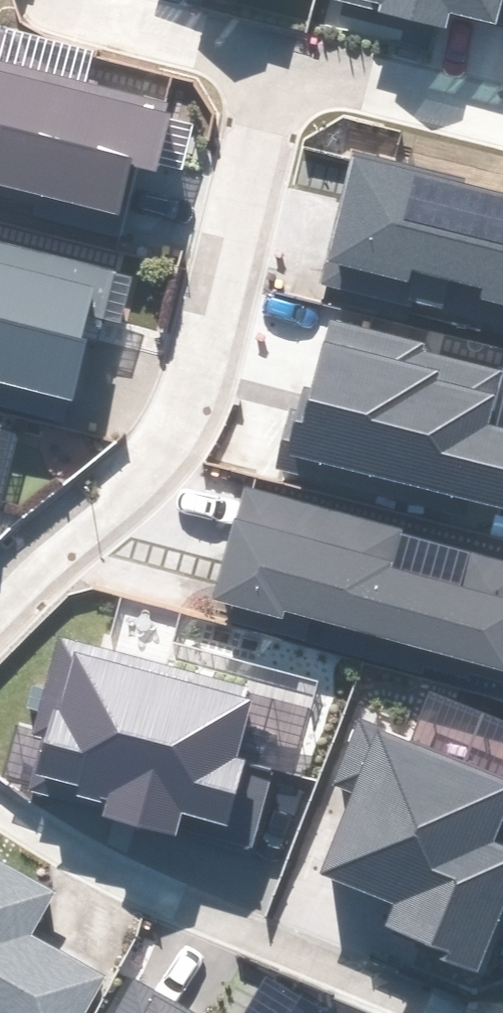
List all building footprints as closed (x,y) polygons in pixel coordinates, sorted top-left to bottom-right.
[(437,13),(440,0),(373,0),(437,13)] [(303,264),(502,313),(502,164),(338,123),(303,264)] [(53,382),(75,296),(115,306),(128,256),(0,224),(0,369),(53,382)] [(272,438),(502,493),(502,420),(472,413),(489,342),(306,298),(272,438)] [(199,583),(502,669),(502,539),(468,529),(458,565),(379,543),(387,515),(230,471),(199,583)] [(58,625),(21,764),(227,819),(247,745),(219,738),(237,673),(58,625)] [(320,856),(406,884),(395,917),(477,944),(494,892),(502,895),(502,784),(490,780),(496,761),(365,718),(320,856)] [(24,1012),(63,1012),(98,954),(36,918),(57,882),(0,849),(0,999),(24,1012)] [(121,1012),(227,1012),(144,969),(121,1012)]
